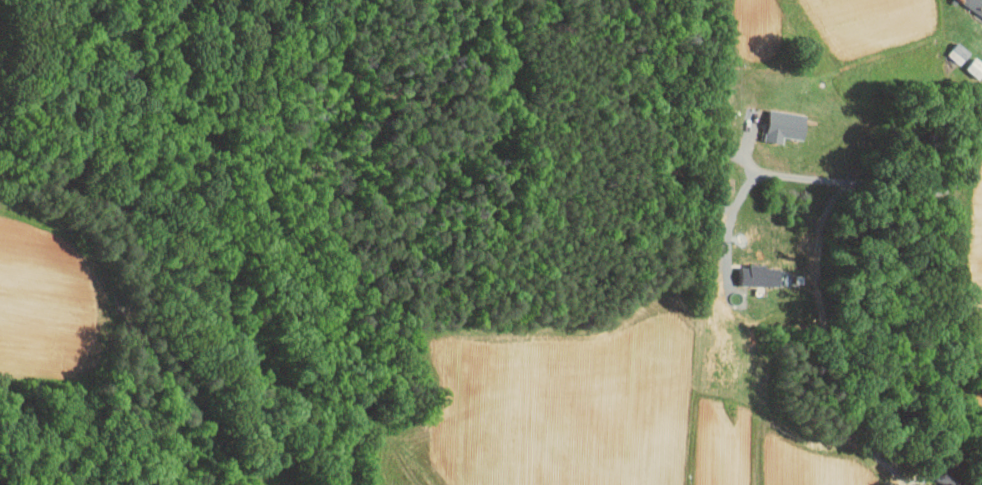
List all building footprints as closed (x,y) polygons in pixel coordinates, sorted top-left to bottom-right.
[(981,14),(981,0),(957,0),(981,14)] [(948,55),(962,65),(972,52),(958,41),(948,55)] [(981,76),(981,62),(976,57),(967,69),(979,79),(981,76)] [(807,115),(770,109),(767,134),(803,140),(807,115)] [(742,266),(742,286),(779,287),(780,267),(742,266)]
